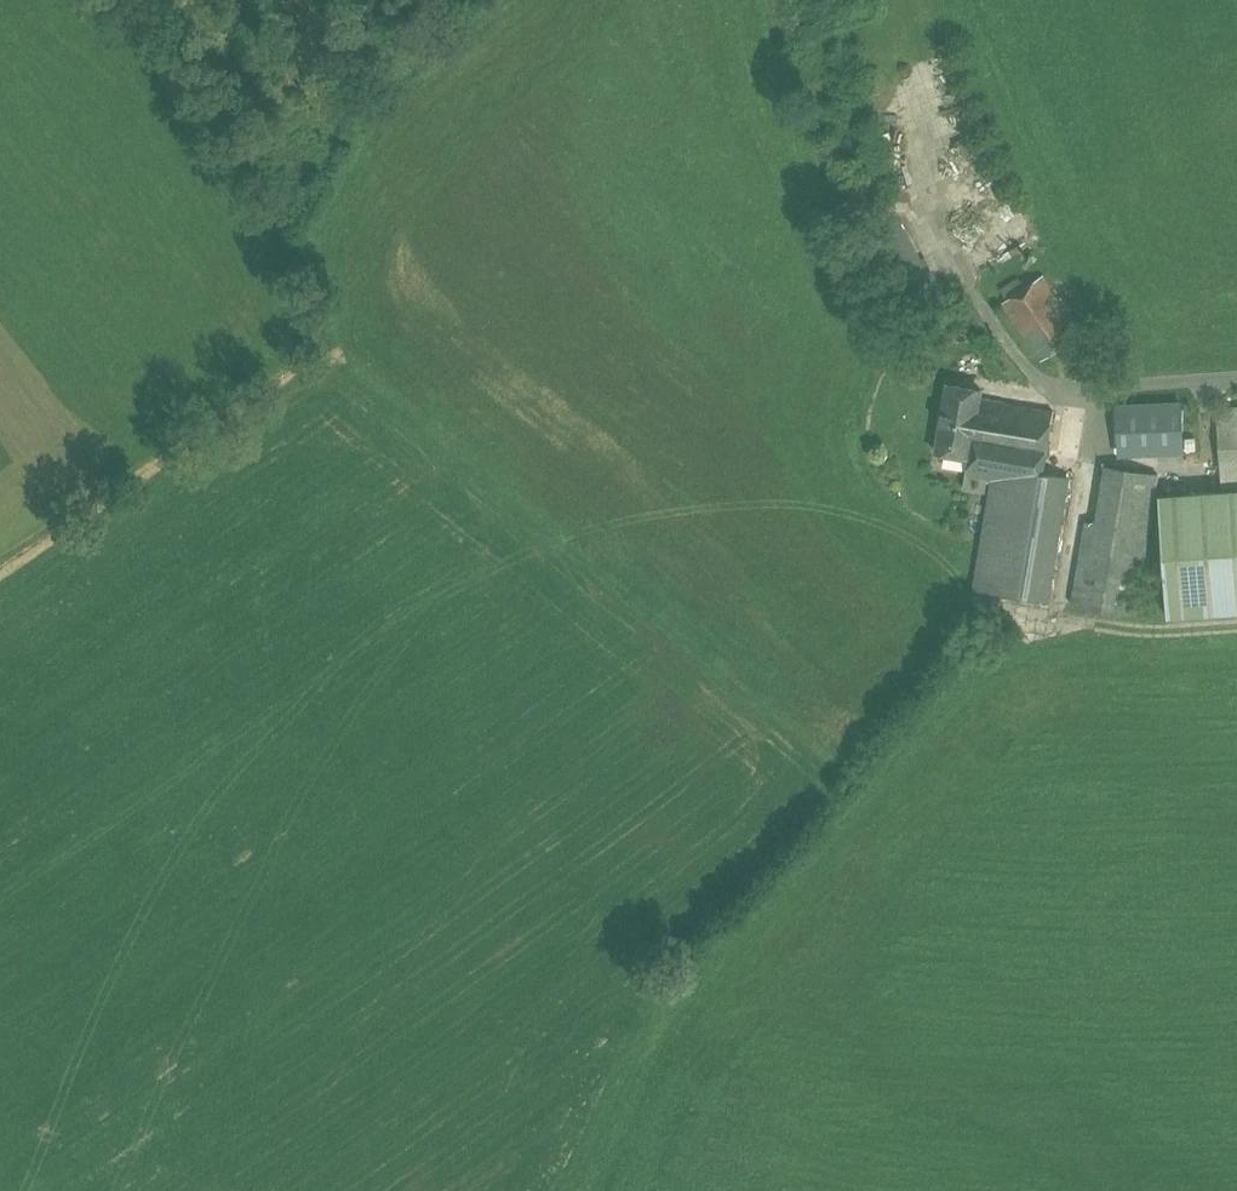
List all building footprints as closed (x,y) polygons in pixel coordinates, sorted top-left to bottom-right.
[(970,109),(954,110),(956,140),(971,139),(970,109)] [(1044,361),(1084,333),(1043,275),(1003,303),(1044,361)] [(1017,401),(1017,383),(993,382),(993,400),(1017,401)] [(983,390),(948,384),(937,451),(970,457),(964,489),(985,493),(988,477),(993,478),(1045,473),(1055,411),(982,399),(983,390)] [(1129,401),(1130,415),(1147,414),(1147,400),(1129,401)] [(1218,409),(1224,486),(1236,485),(1236,407),(1218,409)] [(1136,614),(1159,473),(1106,465),(1097,522),(1087,520),(1073,603),(1136,614)] [(1045,473),(993,478),(975,588),(1049,600),(1070,477),(1045,473)] [(1169,617),(1236,612),(1236,490),(1160,495),(1169,617)]
